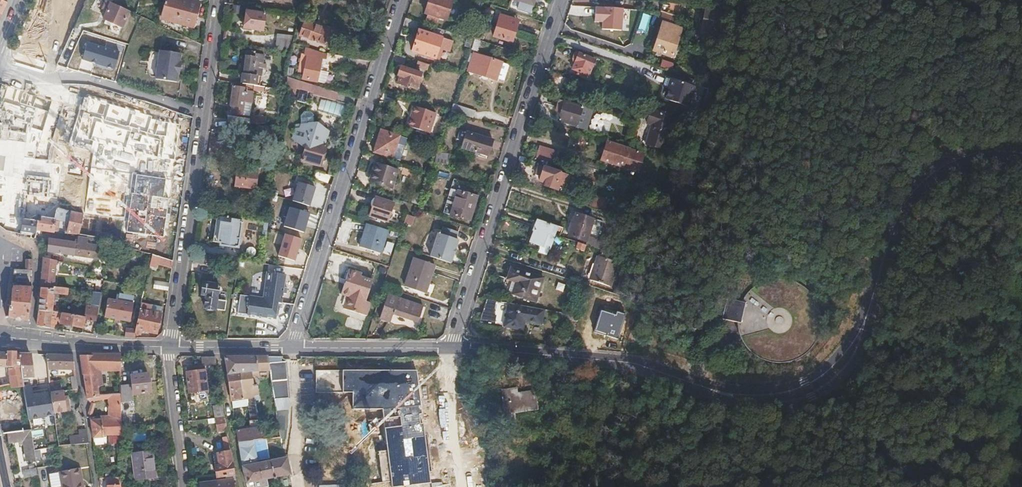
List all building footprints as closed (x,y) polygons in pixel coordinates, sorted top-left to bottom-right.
[(129,11),(136,15),(140,0),(118,0),(116,6),(129,11)] [(192,28),(199,3),(187,0),(167,0),(162,19),(192,28)] [(450,0),(429,0),(425,14),(428,15),(439,19),(446,21),(452,1),(450,0)] [(526,4),(526,7),(531,8),(532,6),(533,6),(535,0),(514,0),(526,4)] [(129,11),(116,6),(105,1),(102,10),(106,12),(103,19),(122,27),(129,11)] [(666,13),(677,17),(677,2),(660,1),(659,11),(666,13)] [(623,7),(595,6),(594,21),(602,21),(602,29),(622,30),(623,7)] [(724,15),(707,10),(702,31),(710,33),(711,29),(720,32),(724,15)] [(247,29),(262,32),(264,15),(245,12),(244,21),(248,22),(247,29)] [(684,19),(677,17),(666,13),(659,36),(656,35),(653,35),(649,48),(673,55),(684,19)] [(439,19),(428,15),(427,20),(437,23),(439,19)] [(512,19),(500,16),(493,38),(511,43),(517,25),(511,23),(512,19)] [(421,23),(405,18),(403,26),(419,31),(421,23)] [(437,23),(427,20),(425,25),(434,28),(435,28),(437,23)] [(332,31),(304,22),(300,36),(328,45),(332,31)] [(442,30),(451,33),(454,27),(444,24),(442,30)] [(451,33),(442,30),(435,28),(434,28),(432,35),(419,31),(412,52),(435,59),(438,49),(449,52),(452,41),(449,40),(451,33)] [(480,42),(479,42),(474,40),(471,50),(477,52),(480,42)] [(277,41),(275,51),(286,53),(291,53),(292,44),(277,41)] [(321,57),(322,52),(305,47),(304,55),(308,56),(303,79),(316,82),(320,63),(324,64),(325,58),(321,57)] [(179,54),(157,51),(154,80),(175,83),(176,74),(179,75),(180,63),(178,63),(179,54)] [(264,69),(265,64),(262,63),(263,56),(255,54),(255,53),(246,51),(241,84),(259,86),(261,69),(264,69)] [(588,76),(595,59),(577,52),(573,53),(572,58),(573,61),(575,62),(572,69),(577,71),(577,74),(581,76),(582,73),(588,76)] [(358,53),(356,59),(371,62),(373,56),(358,53)] [(406,58),(394,54),(391,62),(404,66),(406,58)] [(473,56),(470,55),(467,62),(471,63),(468,72),(495,80),(501,63),(474,54),(473,56)] [(428,70),(430,65),(418,62),(416,69),(423,71),(423,69),(428,70)] [(420,73),(400,67),(397,76),(400,77),(398,84),(416,89),(420,73)] [(695,85),(666,76),(659,96),(688,106),(695,85)] [(328,89),(287,77),(285,86),(326,98),(328,89)] [(241,84),(233,83),(229,106),(231,107),(230,114),(249,116),(252,93),(250,93),(250,90),(264,92),(264,87),(259,86),(241,84)] [(426,110),(428,104),(415,100),(413,106),(419,108),(416,118),(431,122),(427,134),(432,135),(435,125),(437,125),(440,115),(426,110)] [(586,127),(591,109),(558,100),(556,106),(562,108),(558,120),(576,125),(576,124),(586,127)] [(663,149),(676,109),(653,102),(647,123),(650,124),(644,143),(648,145),(647,150),(659,153),(661,148),(663,149)] [(475,112),(453,105),(451,112),(473,118),(475,112)] [(303,134),(326,140),(329,132),(319,123),(316,123),(315,115),(312,111),(306,110),(302,115),(302,124),(302,128),(296,129),(293,140),(300,145),(303,134)] [(252,115),(250,123),(257,124),(258,116),(252,115)] [(399,136),(381,130),(374,153),(392,159),(399,136)] [(576,147),(581,132),(573,130),(569,144),(576,147)] [(464,131),(459,146),(488,156),(493,141),(464,131)] [(326,140),(303,134),(300,145),(306,148),(302,160),(320,166),(327,146),(325,146),(326,140)] [(639,171),(644,152),(607,141),(601,160),(639,171)] [(558,152),(539,146),(536,157),(555,163),(558,152)] [(449,154),(436,153),(433,163),(445,164),(449,154)] [(560,164),(555,163),(536,157),(531,156),(529,164),(537,167),(538,165),(545,166),(541,177),(540,181),(550,184),(550,187),(558,189),(561,182),(557,181),(560,171),(558,171),(560,164)] [(373,183),(390,188),(396,170),(376,164),(373,171),(377,172),(373,183)] [(545,166),(538,165),(537,167),(535,175),(541,177),(545,166)] [(258,171),(238,169),(236,187),(256,189),(258,171)] [(453,181),(442,212),(447,213),(458,186),(476,192),(477,188),(453,181)] [(37,221),(39,222),(39,217),(54,218),(57,208),(40,202),(43,188),(26,183),(21,204),(17,219),(0,217),(0,226),(6,230),(21,233),(21,229),(23,219),(37,221)] [(315,188),(298,183),(293,202),(310,207),(315,188)] [(477,196),(475,195),(476,192),(458,186),(447,213),(469,220),(477,196)] [(369,216),(387,221),(393,202),(375,197),(369,216)] [(310,214),(287,207),(284,217),(287,218),(284,227),(304,233),(310,214)] [(54,231),(54,228),(57,228),(59,215),(67,216),(68,210),(57,208),(54,218),(39,217),(39,222),(37,221),(37,230),(54,231)] [(80,234),(82,214),(70,211),(68,232),(79,234),(80,234)] [(577,213),(575,219),(593,225),(595,220),(577,213)] [(99,215),(82,214),(80,234),(96,237),(99,215)] [(414,217),(406,215),(403,223),(411,226),(414,217)] [(233,219),(222,218),(218,243),(221,244),(221,246),(238,249),(242,222),(233,221),(233,219)] [(37,221),(23,219),(21,229),(36,232),(37,230),(37,221)] [(550,247),(557,225),(537,219),(533,229),(535,229),(530,241),(550,247)] [(589,236),(593,225),(575,219),(569,235),(587,242),(589,236)] [(381,252),(388,230),(367,224),(360,246),(381,252)] [(441,233),(439,233),(430,256),(451,263),(459,240),(456,239),(458,231),(444,227),(441,233)] [(96,237),(80,234),(79,234),(77,243),(92,245),(96,237)] [(295,262),(301,240),(285,235),(279,257),(295,262)] [(608,242),(589,236),(587,242),(586,245),(605,251),(608,242)] [(72,254),(81,256),(97,259),(99,246),(92,245),(77,243),(49,238),(47,251),(72,254)] [(583,251),(586,245),(578,242),(575,248),(583,251)] [(214,257),(194,254),(193,263),(206,266),(206,263),(213,263),(214,257)] [(617,263),(597,256),(589,279),(610,286),(617,263)] [(158,265),(171,268),(172,260),(160,257),(158,265)] [(405,287),(426,293),(435,264),(415,257),(405,287)] [(55,260),(44,258),(40,288),(53,289),(53,286),(55,260)] [(512,293),(535,301),(544,278),(511,266),(507,278),(516,282),(512,293)] [(347,286),(344,285),(341,294),(347,296),(344,308),(367,316),(371,303),(366,302),(372,281),(360,277),(361,274),(349,270),(346,279),(349,280),(347,286)] [(265,298),(265,301),(277,303),(281,303),(285,275),(267,272),(265,283),(267,286),(265,298)] [(771,280),(757,284),(746,293),(739,304),(735,317),(736,330),(741,343),(750,353),(761,360),(774,363),(788,362),(800,356),(810,347),(817,335),(819,321),(817,307),(810,294),(799,285),(785,280),(771,280)] [(205,308),(225,310),(226,300),(217,300),(219,284),(203,282),(201,294),(206,295),(205,308)] [(32,288),(12,286),(8,316),(28,320),(32,288)] [(40,288),(38,310),(52,311),(52,310),(54,296),(53,296),(53,293),(65,294),(66,287),(53,286),(53,289),(40,288)] [(99,306),(101,291),(92,290),(90,304),(98,306),(99,306)] [(398,314),(423,322),(428,306),(387,293),(380,317),(395,322),(398,314)] [(275,319),(277,303),(265,301),(265,298),(250,296),(240,295),(237,313),(247,315),(275,319)] [(104,317),(130,321),(133,303),(107,299),(104,317)] [(494,324),(498,301),(487,299),(483,322),(494,324)] [(528,323),(530,307),(498,301),(494,324),(523,329),(524,322),(528,323)] [(140,309),(161,314),(162,308),(141,303),(140,309)] [(95,333),(98,306),(90,304),(86,304),(84,317),(54,311),(53,316),(53,323),(57,323),(57,320),(61,321),(61,323),(82,327),(82,333),(95,334),(95,333)] [(544,309),(530,307),(528,323),(541,325),(544,309)] [(156,333),(161,314),(140,309),(135,333),(140,334),(141,331),(156,333)] [(53,323),(53,316),(52,315),(52,311),(38,310),(37,326),(56,329),(57,324),(53,323)] [(133,337),(135,330),(127,329),(125,337),(133,338),(133,337)] [(20,367),(18,353),(6,352),(7,366),(20,367)] [(32,377),(30,353),(18,353),(20,367),(22,378),(29,377),(32,377)] [(39,364),(41,364),(43,385),(49,384),(48,368),(47,353),(38,353),(39,364)] [(70,354),(47,353),(48,368),(76,368),(74,353),(70,353),(70,354)] [(120,369),(120,354),(91,353),(91,354),(80,355),(83,375),(96,375),(97,386),(102,386),(101,370),(120,369)] [(204,365),(217,364),(216,357),(214,356),(201,356),(203,365),(204,365)] [(270,369),(269,362),(268,356),(224,356),(227,374),(240,373),(243,398),(248,397),(254,396),(251,372),(270,369)] [(286,362),(269,362),(270,369),(274,399),(290,398),(286,362)] [(208,390),(207,381),(211,381),(210,377),(206,377),(204,365),(203,365),(189,367),(189,372),(186,372),(190,392),(208,390)] [(23,385),(22,378),(20,367),(7,366),(11,386),(23,385)] [(240,373),(227,374),(232,400),(243,398),(240,373)] [(120,384),(120,393),(120,399),(134,398),(134,394),(151,392),(150,381),(145,381),(144,374),(131,375),(132,383),(120,384)] [(87,398),(99,397),(99,394),(97,386),(96,375),(83,375),(87,398)] [(23,385),(30,385),(29,377),(22,378),(23,385)] [(562,384),(548,382),(547,390),(561,392),(562,384)] [(31,393),(50,392),(50,386),(49,384),(43,385),(30,386),(31,393)] [(50,386),(50,392),(53,412),(69,410),(67,396),(63,396),(63,390),(62,384),(50,386)] [(30,385),(23,385),(26,406),(28,417),(54,414),(53,412),(50,392),(31,393),(30,386),(30,385)] [(518,388),(501,389),(505,419),(513,418),(513,411),(537,408),(535,390),(518,392),(518,388)] [(120,403),(120,399),(120,393),(99,394),(99,397),(99,400),(109,399),(109,401),(117,401),(117,404),(120,403)] [(258,418),(254,396),(248,397),(249,405),(252,420),(258,418)] [(249,405),(248,397),(243,398),(232,400),(233,408),(249,405)] [(117,401),(109,401),(110,415),(120,415),(120,403),(117,404),(117,401)] [(213,406),(215,417),(225,416),(223,405),(213,406)] [(107,434),(120,434),(120,428),(120,415),(110,415),(106,415),(106,417),(101,418),(103,434),(107,434)] [(99,416),(90,417),(93,437),(99,436),(99,438),(107,438),(107,434),(103,434),(101,418),(99,416)] [(217,432),(228,430),(225,416),(215,417),(217,432)] [(22,418),(0,423),(2,434),(5,433),(7,433),(24,429),(22,418)] [(261,439),(258,418),(252,420),(249,420),(250,428),(237,431),(239,442),(253,441),(252,439),(261,439)] [(33,449),(30,428),(24,429),(7,433),(9,441),(23,439),(26,458),(31,458),(31,460),(41,459),(40,452),(40,448),(33,449)] [(69,436),(70,444),(86,443),(89,443),(87,434),(69,436)] [(239,442),(246,483),(254,481),(255,486),(268,486),(269,486),(267,479),(291,474),(288,458),(270,460),(267,441),(254,442),(254,440),(253,441),(239,442)] [(46,455),(56,453),(55,446),(45,447),(46,452),(46,455)] [(133,475),(154,472),(151,446),(130,449),(133,475)] [(218,477),(234,474),(231,451),(218,453),(220,464),(216,465),(218,477)] [(23,469),(24,477),(38,475),(36,466),(23,469)] [(82,481),(80,482),(77,469),(59,471),(60,472),(62,486),(83,486),(82,481)] [(60,472),(49,474),(52,486),(61,486),(62,486),(60,472)]
